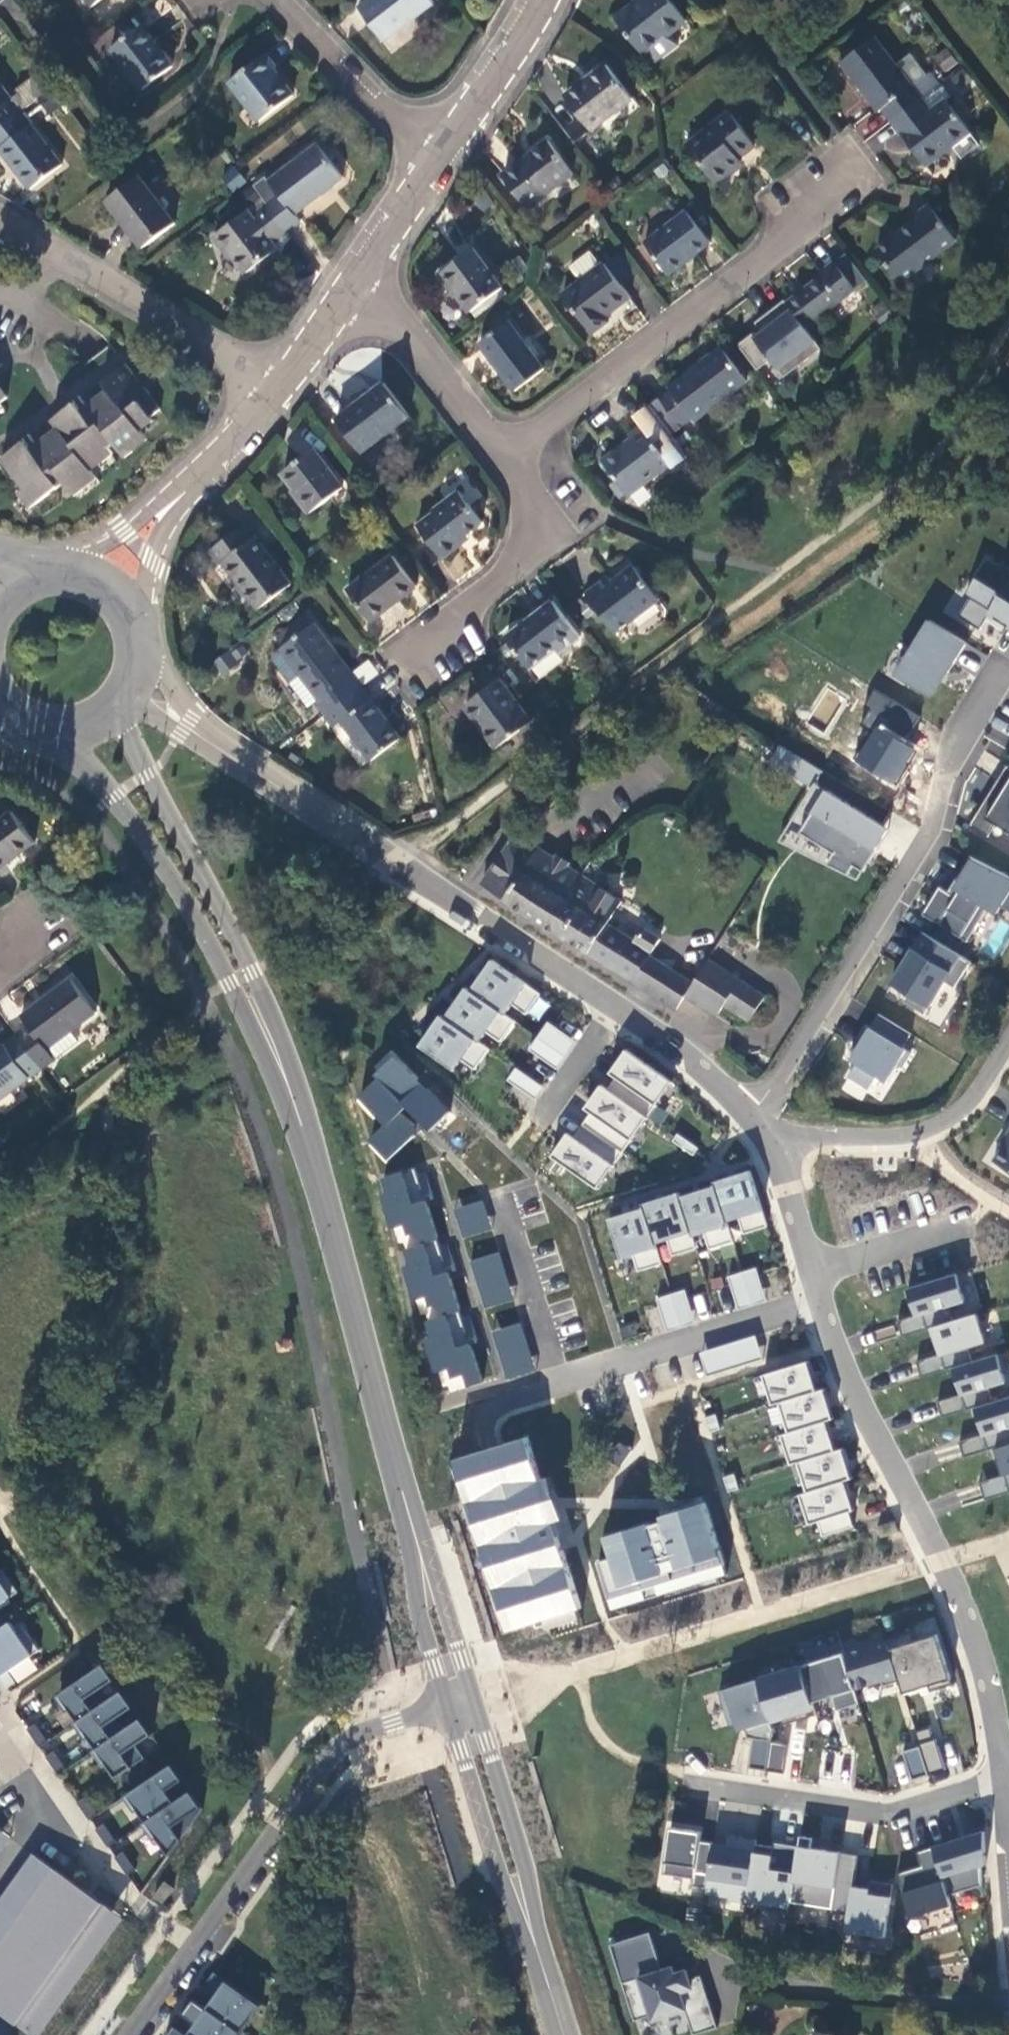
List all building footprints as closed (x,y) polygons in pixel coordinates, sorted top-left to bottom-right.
[(95,0),(74,0),(82,10),(95,0)] [(427,0),(372,0),(358,11),(382,43),(416,16),(415,13),(429,2),(427,0)] [(668,0),(647,0),(618,21),(643,57),(647,54),(656,65),(678,47),(670,36),(685,24),(668,0)] [(170,65),(139,24),(108,46),(138,87),(170,65)] [(885,116),(894,128),(923,106),(876,45),(842,70),(879,119),(885,116)] [(255,121),(288,95),(269,70),(272,68),(262,54),(227,81),(255,121)] [(588,133),(631,103),(609,69),(564,99),(588,133)] [(16,109),(0,88),(0,121),(16,109)] [(951,105),(941,92),(923,106),(894,128),(929,172),(972,140),(949,108),(951,105)] [(16,109),(0,121),(0,151),(26,185),(56,164),(16,109)] [(686,150),(715,188),(731,176),(727,170),(753,149),(730,118),(686,150)] [(891,127),(876,137),(893,161),(908,151),(891,127)] [(525,208),(571,175),(550,142),(502,177),(525,208)] [(274,196),(263,204),(285,233),(298,223),(292,216),(338,180),(314,147),(265,183),(274,196)] [(172,221),(136,176),(104,200),(140,246),(172,221)] [(269,245),(285,233),(263,204),(247,216),(244,213),(212,236),(221,250),(224,248),(241,272),(272,250),(269,245)] [(903,290),(957,250),(930,210),(916,220),(920,225),(879,257),(903,290)] [(664,277),(708,245),(686,215),(642,247),(664,277)] [(453,253),(467,246),(454,220),(440,226),(453,253)] [(500,290),(471,251),(437,275),(448,290),(452,288),(468,312),(500,290)] [(561,298),(589,339),(607,326),(603,320),(627,302),(603,267),(600,270),(588,256),(569,271),(577,284),(561,298)] [(848,260),(834,270),(854,296),(868,286),(848,260)] [(789,312),(804,333),(854,296),(834,270),(820,280),(822,283),(787,309),(789,312)] [(789,312),(787,309),(785,306),(770,318),(774,323),(789,312)] [(504,317),(541,363),(550,356),(513,310),(504,317)] [(821,356),(804,333),(789,312),(774,323),(770,318),(755,328),(762,338),(755,343),(752,340),(737,351),(756,376),(770,365),(783,383),(821,356)] [(541,371),(506,324),(478,345),(512,392),(541,371)] [(695,426),(746,387),(724,357),(705,371),(703,368),(670,393),(672,397),(661,406),(679,431),(692,422),(695,426)] [(103,390),(74,410),(103,449),(108,446),(113,452),(137,436),(131,427),(154,411),(120,364),(97,381),(103,390)] [(383,382),(335,418),(359,450),(407,415),(383,382)] [(103,449),(74,410),(69,403),(45,420),(51,428),(24,447),(18,440),(0,452),(0,463),(29,502),(58,482),(63,489),(86,473),(81,464),(103,449)] [(673,473),(685,465),(646,413),(633,421),(641,430),(629,441),(631,444),(603,465),(628,498),(669,468),(673,473)] [(341,489),(312,450),(282,472),(298,495),(297,499),(307,512),(341,489)] [(454,489),(471,504),(480,494),(464,479),(454,489)] [(479,525),(455,493),(430,513),(429,516),(414,528),(438,561),(457,546),(455,543),(479,525)] [(285,586),(248,538),(245,539),(236,528),(204,552),(214,566),(217,566),(253,611),(285,586)] [(989,557),(967,593),(972,595),(960,614),(981,627),(990,612),(1008,623),(1008,622),(1008,569),(989,557)] [(388,560),(343,595),(365,624),(410,590),(388,560)] [(656,604),(632,569),(610,586),(606,580),(582,598),(612,637),(656,604)] [(550,607),(503,641),(525,673),(552,653),(556,656),(576,642),(550,607)] [(271,642),(277,650),(307,628),(301,619),(271,642)] [(947,675),(967,642),(931,620),(897,676),(930,697),(945,673),(947,675)] [(309,706),(320,718),(356,691),(346,678),(307,628),(277,650),(276,651),(295,679),(284,687),(303,711),(309,706)] [(229,678),(245,650),(230,642),(214,669),(229,678)] [(267,665),(284,687),(295,679),(276,651),(268,658),(267,665)] [(346,678),(356,691),(375,678),(365,665),(346,678)] [(526,725),(496,684),(462,710),(494,750),(526,725)] [(895,787),(915,749),(905,743),(921,714),(876,690),(857,724),(869,731),(852,764),(895,787)] [(365,703),(356,691),(320,718),(328,730),(336,725),(363,763),(393,741),(365,703)] [(806,788),(818,771),(779,743),(766,761),(806,788)] [(1007,763),(996,782),(1005,787),(992,808),(983,802),(969,825),(989,837),(996,824),(1008,832),(1008,764),(1007,763)] [(983,802),(992,808),(1005,787),(996,782),(983,802)] [(825,788),(800,829),(836,851),(828,863),(847,874),(854,862),(865,868),(890,827),(825,788)] [(0,817),(0,870),(39,839),(13,806),(0,817)] [(484,886),(547,926),(580,876),(536,848),(528,860),(508,848),(484,886)] [(966,856),(949,892),(936,886),(921,918),(968,940),(984,908),(1008,920),(1008,876),(966,856)] [(757,1000),(735,986),(701,965),(689,981),(650,956),(660,940),(641,927),(632,943),(606,925),(621,902),(580,876),(547,926),(677,1009),(684,997),(716,1017),(723,1006),(744,1020),(757,1000)] [(884,988),(924,1012),(942,980),(955,987),(970,961),(918,931),(884,988)] [(35,1022),(22,1033),(44,1061),(81,1034),(73,1023),(99,1004),(78,974),(28,1012),(35,1022)] [(932,1005),(944,1009),(952,988),(940,984),(932,1005)] [(874,1103),(913,1035),(876,1014),(837,1083),(874,1103)] [(558,1069),(576,1041),(546,1021),(527,1049),(558,1069)] [(44,1061),(22,1033),(0,1049),(0,1094),(44,1061)] [(620,1049),(552,1159),(599,1188),(644,1115),(653,1120),(676,1083),(620,1049)] [(386,1164),(445,1107),(391,1051),(348,1093),(379,1125),(363,1140),(386,1164)] [(512,1068),(505,1081),(535,1097),(542,1083),(512,1068)] [(1000,1144),(1002,1145),(993,1159),(1008,1169),(1008,1129),(1000,1144)] [(439,1392),(478,1382),(424,1165),(379,1177),(411,1302),(416,1301),(439,1392)] [(753,1174),(604,1212),(616,1260),(631,1256),(634,1271),(664,1263),(662,1257),(700,1247),(701,1251),(732,1243),(726,1223),(736,1220),(740,1234),(766,1227),(753,1174)] [(461,1238),(491,1230),(483,1199),(453,1206),(461,1238)] [(500,1251),(470,1260),(483,1309),(513,1301),(500,1251)] [(726,1276),(736,1309),(765,1300),(755,1267),(726,1276)] [(952,1353),(986,1345),(966,1271),(898,1288),(910,1331),(927,1327),(935,1356),(917,1361),(921,1373),(955,1364),(952,1353)] [(656,1297),(666,1330),(694,1322),(684,1289),(656,1297)] [(521,1322),(491,1330),(504,1379),(534,1371),(521,1322)] [(705,1374),(761,1356),(754,1335),(698,1352),(705,1374)] [(961,1392),(1003,1387),(999,1358),(950,1364),(955,1398),(940,1400),(942,1411),(963,1408),(961,1392)] [(807,1362),(764,1372),(801,1527),(816,1523),(819,1537),(856,1528),(837,1450),(836,1451),(820,1388),(814,1389),(807,1362)] [(970,1405),(978,1435),(960,1439),(963,1453),(992,1446),(1000,1477),(981,1481),(985,1495),(1008,1489),(1008,1396),(970,1405)] [(528,1438),(452,1456),(493,1632),(579,1612),(547,1476),(538,1478),(528,1438)] [(595,1562),(607,1609),(726,1580),(708,1506),(598,1532),(605,1560),(595,1562)] [(899,1529),(896,1518),(878,1524),(882,1534),(899,1529)] [(0,1584),(0,1605),(9,1598),(0,1584)] [(7,1622),(0,1627),(0,1677),(31,1657),(7,1622)] [(888,1641),(901,1683),(904,1695),(929,1687),(931,1693),(954,1686),(938,1636),(916,1642),(913,1633),(888,1641)] [(901,1683),(888,1641),(844,1654),(856,1691),(882,1683),(884,1688),(901,1683)] [(801,1668),(811,1700),(831,1693),(836,1709),(859,1702),(856,1691),(844,1654),(801,1668)] [(66,1713),(74,1724),(103,1704),(95,1693),(111,1683),(100,1667),(53,1699),(64,1715),(66,1713)] [(801,1668),(758,1681),(771,1724),(792,1717),(794,1724),(816,1717),(811,1700),(801,1668)] [(771,1744),(773,1730),(771,1724),(758,1681),(718,1693),(728,1728),(736,1726),(738,1734),(744,1732),(747,1741),(753,1741),(749,1771),(766,1774),(771,1744)] [(74,1724),(72,1726),(83,1742),(85,1741),(93,1752),(122,1732),(114,1721),(130,1710),(119,1694),(103,1704),(74,1724)] [(122,1732),(93,1752),(90,1753),(101,1770),(104,1768),(113,1781),(142,1761),(133,1748),(149,1737),(138,1721),(122,1732)] [(32,1727),(23,1733),(36,1751),(44,1745),(32,1727)] [(921,1747),(930,1777),(946,1772),(933,1728),(916,1733),(921,1747)] [(784,1776),(788,1747),(771,1744),(766,1774),(784,1776)] [(913,1782),(930,1777),(921,1747),(904,1752),(913,1782)] [(50,1754),(42,1760),(54,1778),(63,1772),(50,1754)] [(135,1813),(142,1824),(171,1804),(163,1793),(180,1782),(169,1766),(121,1799),(132,1814),(135,1813)] [(171,1804),(142,1824),(140,1826),(151,1842),(154,1841),(166,1858),(178,1839),(171,1828),(198,1809),(187,1793),(171,1804)] [(100,1827),(92,1832),(104,1850),(112,1845),(100,1827)] [(692,1887),(706,1889),(713,1841),(701,1839),(702,1833),(670,1829),(663,1876),(694,1880),(692,1887)] [(934,1847),(949,1895),(982,1886),(981,1866),(986,1864),(985,1829),(933,1845),(934,1847)] [(726,1843),(713,1841),(706,1889),(706,1893),(728,1896),(727,1900),(748,1903),(755,1851),(757,1838),(727,1834),(726,1843)] [(840,1848),(811,1844),(812,1838),(800,1837),(798,1852),(791,1902),(832,1908),(839,1852),(840,1848)] [(911,1919),(952,1906),(949,1895),(934,1847),(917,1853),(922,1867),(897,1875),(911,1919)] [(747,1906),(767,1909),(766,1917),(788,1920),(791,1902),(798,1852),(779,1850),(779,1854),(755,1851),(748,1903),(747,1906)] [(857,1854),(839,1852),(832,1908),(831,1912),(847,1915),(845,1932),(885,1937),(893,1883),(870,1880),(869,1886),(853,1884),(857,1854)] [(119,1855),(111,1860),(123,1878),(131,1873),(119,1855)] [(171,1892),(163,1886),(152,1901),(161,1907),(171,1892)] [(651,1932),(612,1946),(637,2021),(654,2016),(656,2020),(687,2010),(696,2034),(720,2027),(703,1975),(691,1979),(688,1969),(677,1973),(666,1977),(663,1970),(651,1932)] [(666,1977),(677,1973),(674,1967),(663,1970),(666,1977)] [(206,2013),(236,2034),(243,2034),(260,2011),(213,1977),(202,1993),(215,2001),(206,2013)] [(206,2013),(194,2004),(183,2020),(195,2029),(190,2034),(236,2034),(206,2013)]
